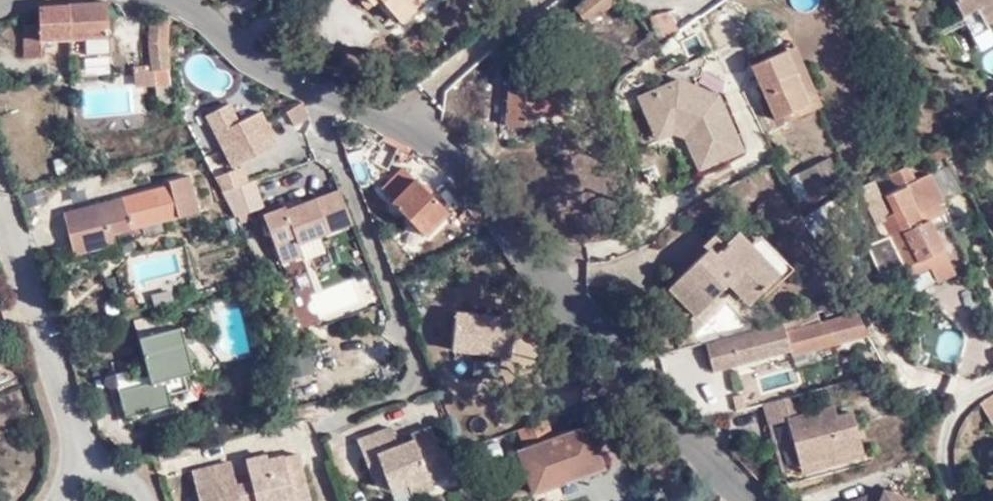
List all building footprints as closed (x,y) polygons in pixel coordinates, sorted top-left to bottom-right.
[(398,19),(413,6),(410,1),(411,0),(382,0),(398,19)] [(607,0),(564,0),(581,20),(607,0)] [(973,39),(988,30),(986,24),(980,13),(992,6),(992,0),(949,0),(973,39)] [(108,2),(43,8),(43,21),(26,23),(30,60),(46,59),(45,43),(66,41),(67,55),(108,53),(108,37),(111,37),(108,2)] [(980,13),(986,24),(992,20),(992,6),(980,13)] [(157,79),(170,77),(166,41),(169,16),(150,13),(149,42),(151,66),(155,66),(157,79)] [(817,104),(790,45),(746,65),(770,118),(778,114),(781,121),(817,104)] [(564,111),(568,73),(515,70),(513,86),(506,86),(504,121),(521,122),(523,108),(564,111)] [(679,133),(694,165),(737,145),(712,90),(672,74),(633,92),(652,135),(668,128),(679,133)] [(229,101),(208,111),(234,163),(279,141),(263,109),(239,119),(229,101)] [(287,109),(294,132),(312,127),(305,104),(287,109)] [(377,162),(389,167),(392,154),(383,150),(377,162)] [(392,154),(389,167),(401,169),(402,157),(392,154)] [(833,176),(824,157),(795,171),(806,194),(821,186),(820,182),(833,176)] [(216,174),(225,193),(249,183),(243,166),(216,174)] [(943,278),(958,271),(929,218),(937,214),(922,185),(928,182),(922,170),(910,175),(912,178),(906,181),(898,168),(876,179),(891,205),(902,226),(888,235),(908,266),(921,260),(926,268),(935,265),(943,278)] [(162,212),(165,221),(203,212),(192,174),(172,180),(174,186),(67,216),(78,256),(118,244),(116,235),(131,231),(134,230),(132,222),(162,212)] [(266,204),(257,181),(249,183),(225,193),(236,215),(266,204)] [(390,204),(413,228),(420,220),(429,229),(447,211),(415,183),(390,204)] [(297,246),(296,243),(350,223),(351,223),(338,191),(285,213),(283,208),(262,216),(262,217),(277,255),(297,246)] [(877,213),(888,235),(902,226),(891,205),(877,213)] [(822,207),(804,218),(812,232),(830,221),(822,207)] [(134,230),(165,221),(162,212),(132,222),(134,230)] [(422,236),(429,229),(420,220),(413,228),(422,236)] [(741,248),(748,241),(736,229),(722,242),(711,232),(693,248),(698,252),(666,282),(693,311),(723,281),(731,273),(753,295),(771,279),(741,248)] [(757,232),(748,241),(779,272),(781,274),(790,266),(757,232)] [(779,272),(748,241),(741,248),(771,279),(779,272)] [(301,254),(297,246),(277,255),(281,263),(301,254)] [(908,266),(913,274),(926,268),(921,260),(908,266)] [(745,303),(753,295),(731,273),(723,281),(745,303)] [(127,316),(136,313),(134,302),(125,304),(127,316)] [(819,311),(781,319),(784,330),(821,322),(819,311)] [(784,330),(781,319),(700,337),(707,365),(787,348),(789,353),(868,335),(860,314),(821,322),(784,330)] [(453,317),(453,361),(514,361),(514,316),(453,317)] [(160,323),(163,340),(187,338),(184,320),(160,323)] [(187,338),(163,340),(152,342),(158,380),(138,383),(136,373),(122,375),(117,376),(118,376),(119,377),(121,377),(122,378),(122,379),(123,380),(123,382),(123,383),(123,384),(123,385),(122,386),(121,387),(120,388),(119,388),(118,389),(125,389),(131,419),(176,413),(176,400),(195,398),(195,380),(201,376),(201,366),(209,364),(201,353),(207,352),(194,336),(187,338)] [(797,366),(767,372),(770,389),(800,383),(797,366)] [(804,413),(799,393),(760,402),(764,423),(782,419),(794,464),(812,459),(815,469),(859,459),(847,413),(832,418),(829,407),(804,413)] [(745,399),(746,405),(758,402),(756,396),(745,399)] [(578,465),(596,460),(584,424),(515,446),(529,491),(581,474),(578,465)] [(409,491),(431,481),(448,475),(430,427),(413,434),(415,441),(417,447),(403,453),(400,447),(392,427),(357,439),(371,478),(383,472),(391,490),(407,483),(409,491)] [(415,441),(400,447),(403,453),(417,447),(415,441)] [(198,484),(202,500),(246,500),(257,499),(257,500),(283,500),(282,496),(295,493),(289,466),(302,463),(299,450),(269,458),(268,453),(247,459),(253,481),(238,486),(236,474),(198,484)] [(796,473),(815,469),(812,459),(794,464),(796,473)] [(194,469),(198,484),(236,474),(232,460),(194,469)] [(599,469),(596,460),(578,465),(581,474),(599,469)] [(302,463),(289,466),(295,493),(282,496),(283,500),(312,500),(302,463)] [(434,489),(431,481),(409,491),(412,498),(434,489)]
